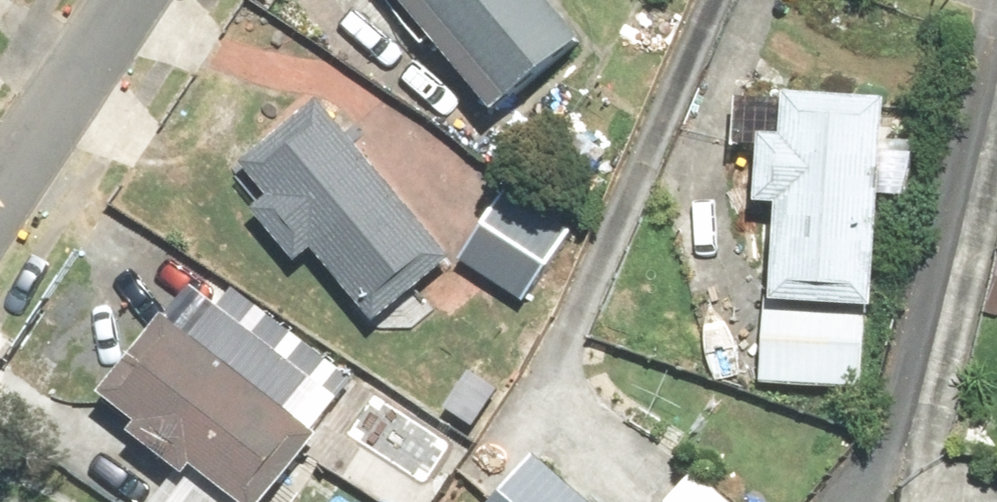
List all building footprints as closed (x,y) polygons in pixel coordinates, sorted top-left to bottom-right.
[(487,112),(578,35),(549,0),(394,0),(487,112)] [(894,117),(877,117),(879,94),(778,89),(777,131),(751,130),(748,200),(766,200),(759,382),(866,386),(874,199),(917,202),(920,137),(892,136),(894,117)] [(261,192),(243,208),(293,265),(312,249),(370,317),(446,250),(314,97),(237,163),(261,192)] [(569,230),(502,186),(455,258),(522,302),(569,230)] [(171,468),(145,501),(262,501),(354,380),(221,278),(181,331),(155,311),(93,393),(129,420),(121,430),(171,468)] [(519,450),(475,501),(581,501),(519,450)] [(662,501),(727,501),(691,469),(662,501)]
